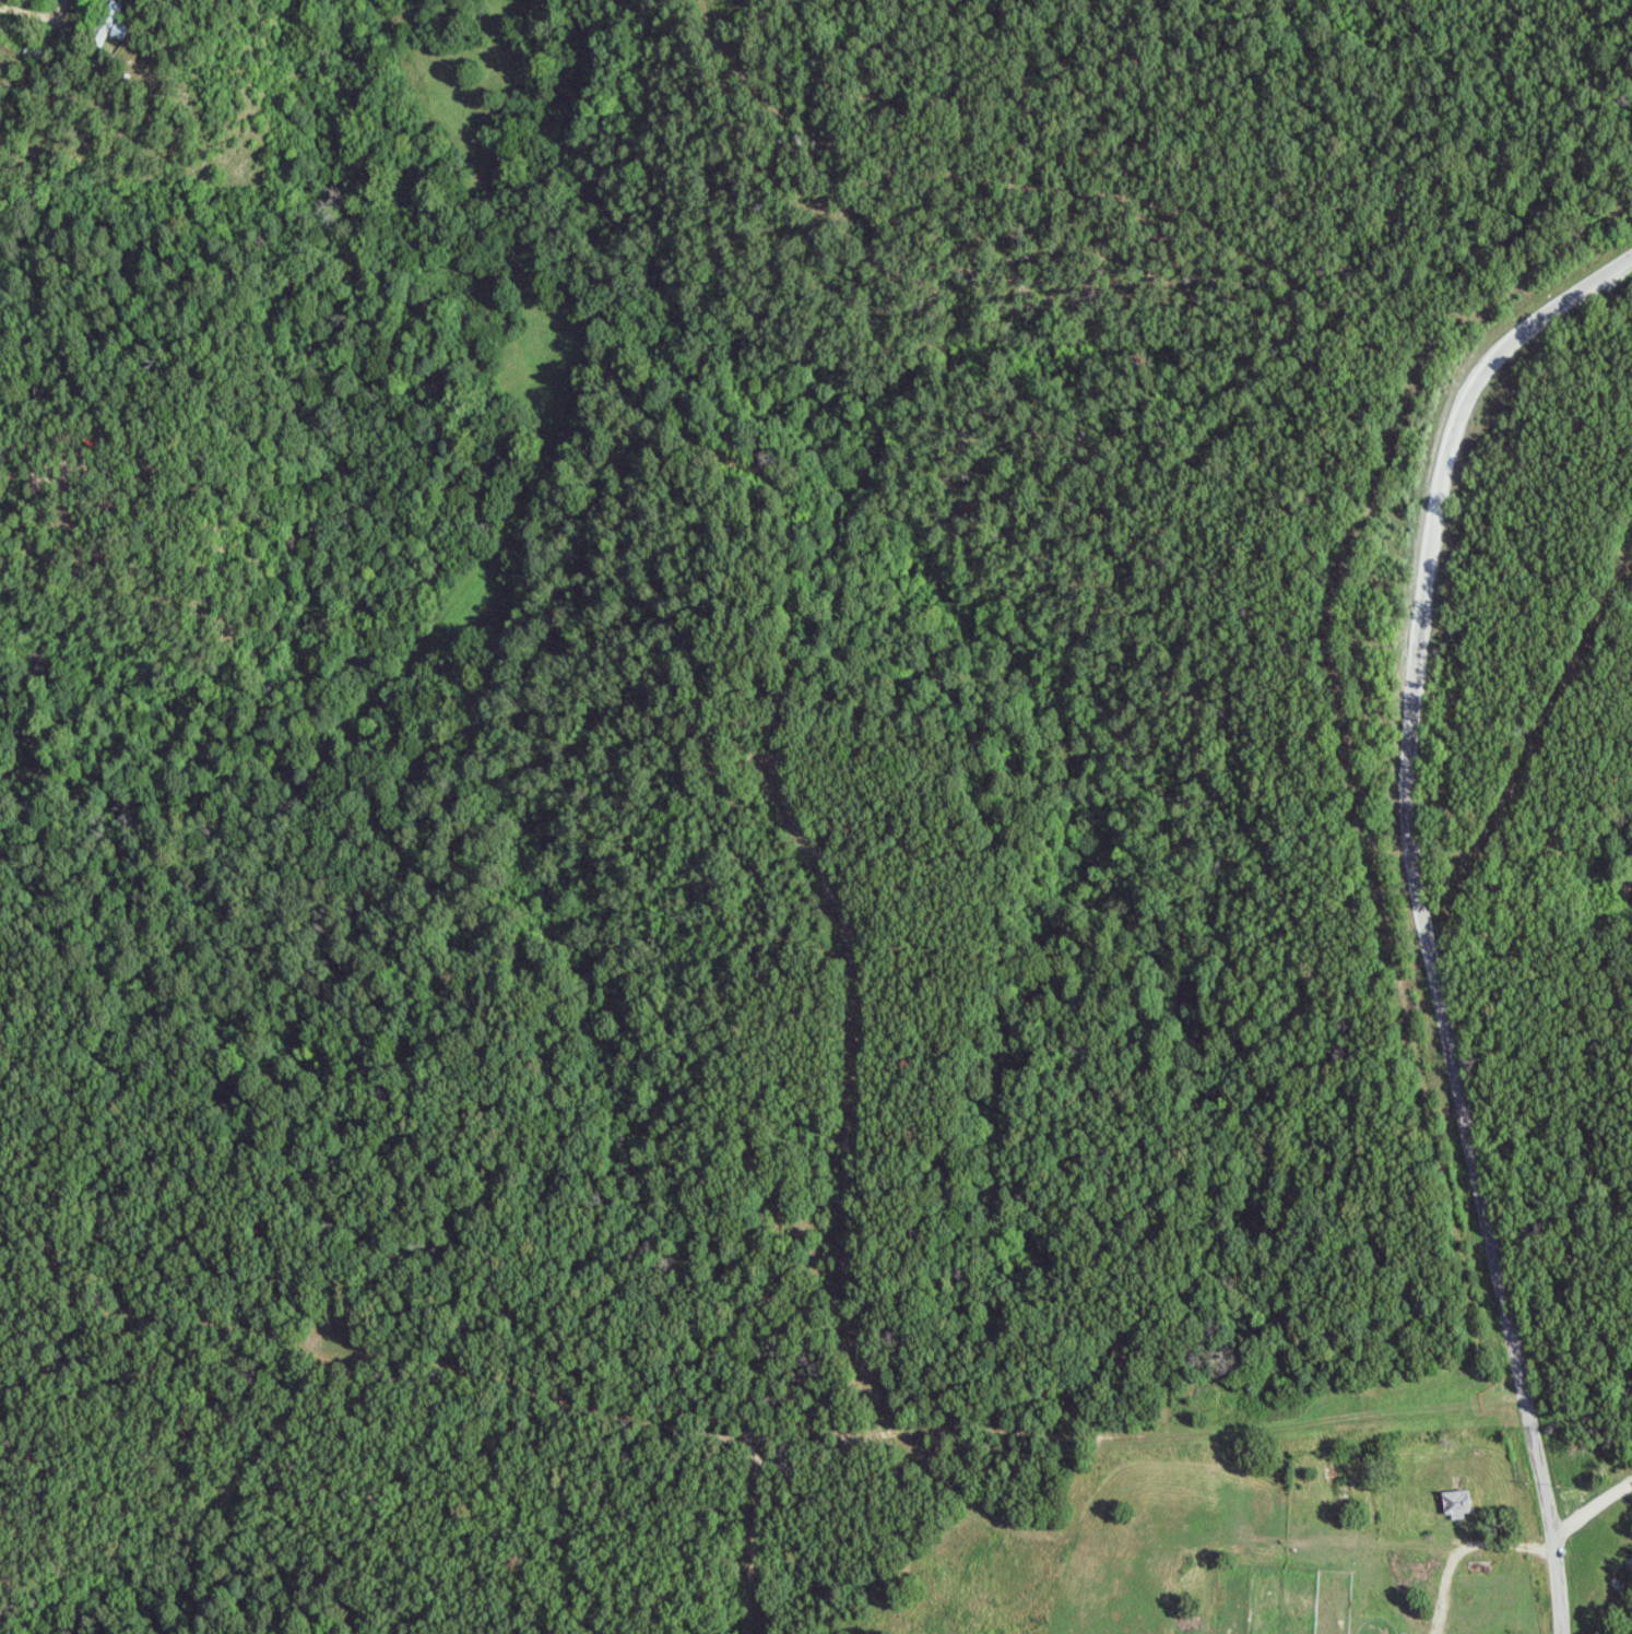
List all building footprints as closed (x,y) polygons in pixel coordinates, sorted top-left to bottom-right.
[(104,18),(112,23),(123,7),(115,1),(104,18)] [(111,35),(123,42),(130,30),(117,23),(111,35)] [(1473,1512),(1470,1490),(1442,1494),(1446,1516),(1473,1512)]
